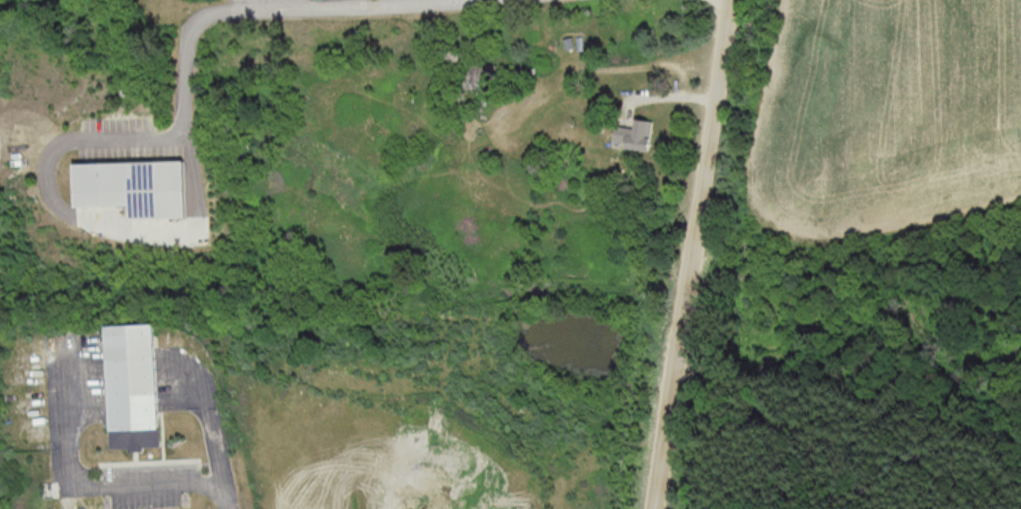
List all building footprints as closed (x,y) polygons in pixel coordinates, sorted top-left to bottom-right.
[(648,149),(652,120),(635,118),(634,128),(614,125),(612,144),(648,149)] [(70,162),(71,206),(127,205),(127,218),(183,217),(182,160),(70,162)] [(105,325),(108,450),(158,449),(155,323),(105,325)]
